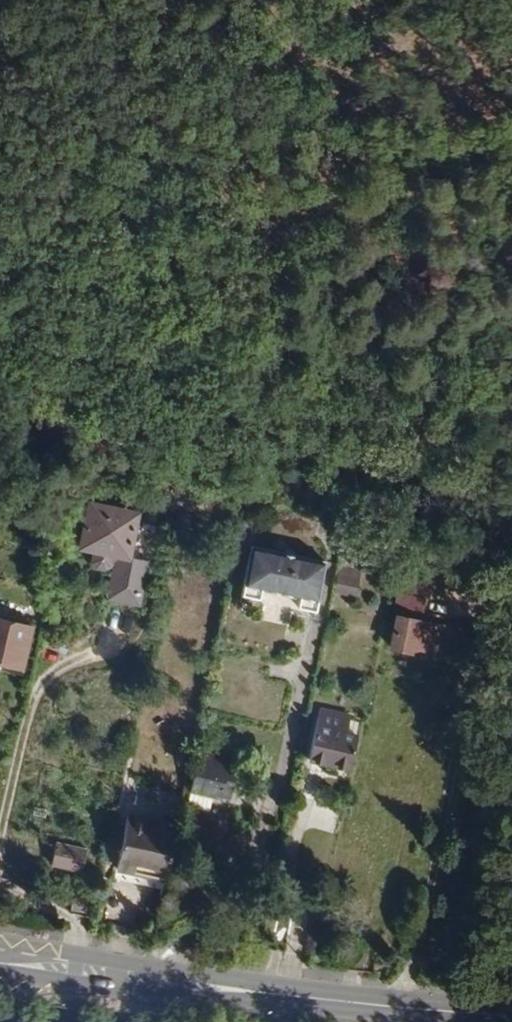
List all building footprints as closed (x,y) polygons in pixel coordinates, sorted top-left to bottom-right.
[(129,561),(139,516),(90,506),(80,551),(95,554),(93,565),(94,570),(100,573),(108,573),(110,570),(115,571),(107,603),(139,608),(149,567),(129,561)] [(306,602),(316,554),(240,538),(225,608),(248,613),(251,599),(286,606),(287,599),(306,602)] [(358,601),(366,568),(342,563),(334,596),(358,601)] [(432,600),(435,584),(403,578),(400,594),(432,600)] [(423,624),(428,602),(398,596),(392,618),(398,620),(391,651),(411,656),(412,651),(432,655),(438,628),(423,624)] [(304,610),(306,602),(287,599),(286,606),(304,610)] [(23,623),(0,616),(0,662),(11,665),(23,623)] [(341,719),(341,716),(310,710),(299,760),(343,769),(350,737),(348,736),(337,734),(341,719)] [(348,736),(351,721),(341,719),(337,734),(348,736)] [(219,799),(227,762),(187,753),(179,790),(219,799)] [(166,883),(178,829),(128,818),(114,881),(142,888),(144,878),(166,883)] [(83,875),(88,853),(55,846),(50,868),(83,875)] [(164,892),(166,883),(144,878),(142,888),(164,892)] [(92,920),(99,890),(79,885),(72,916),(92,920)] [(287,953),(290,926),(273,924),(270,952),(287,953)]
